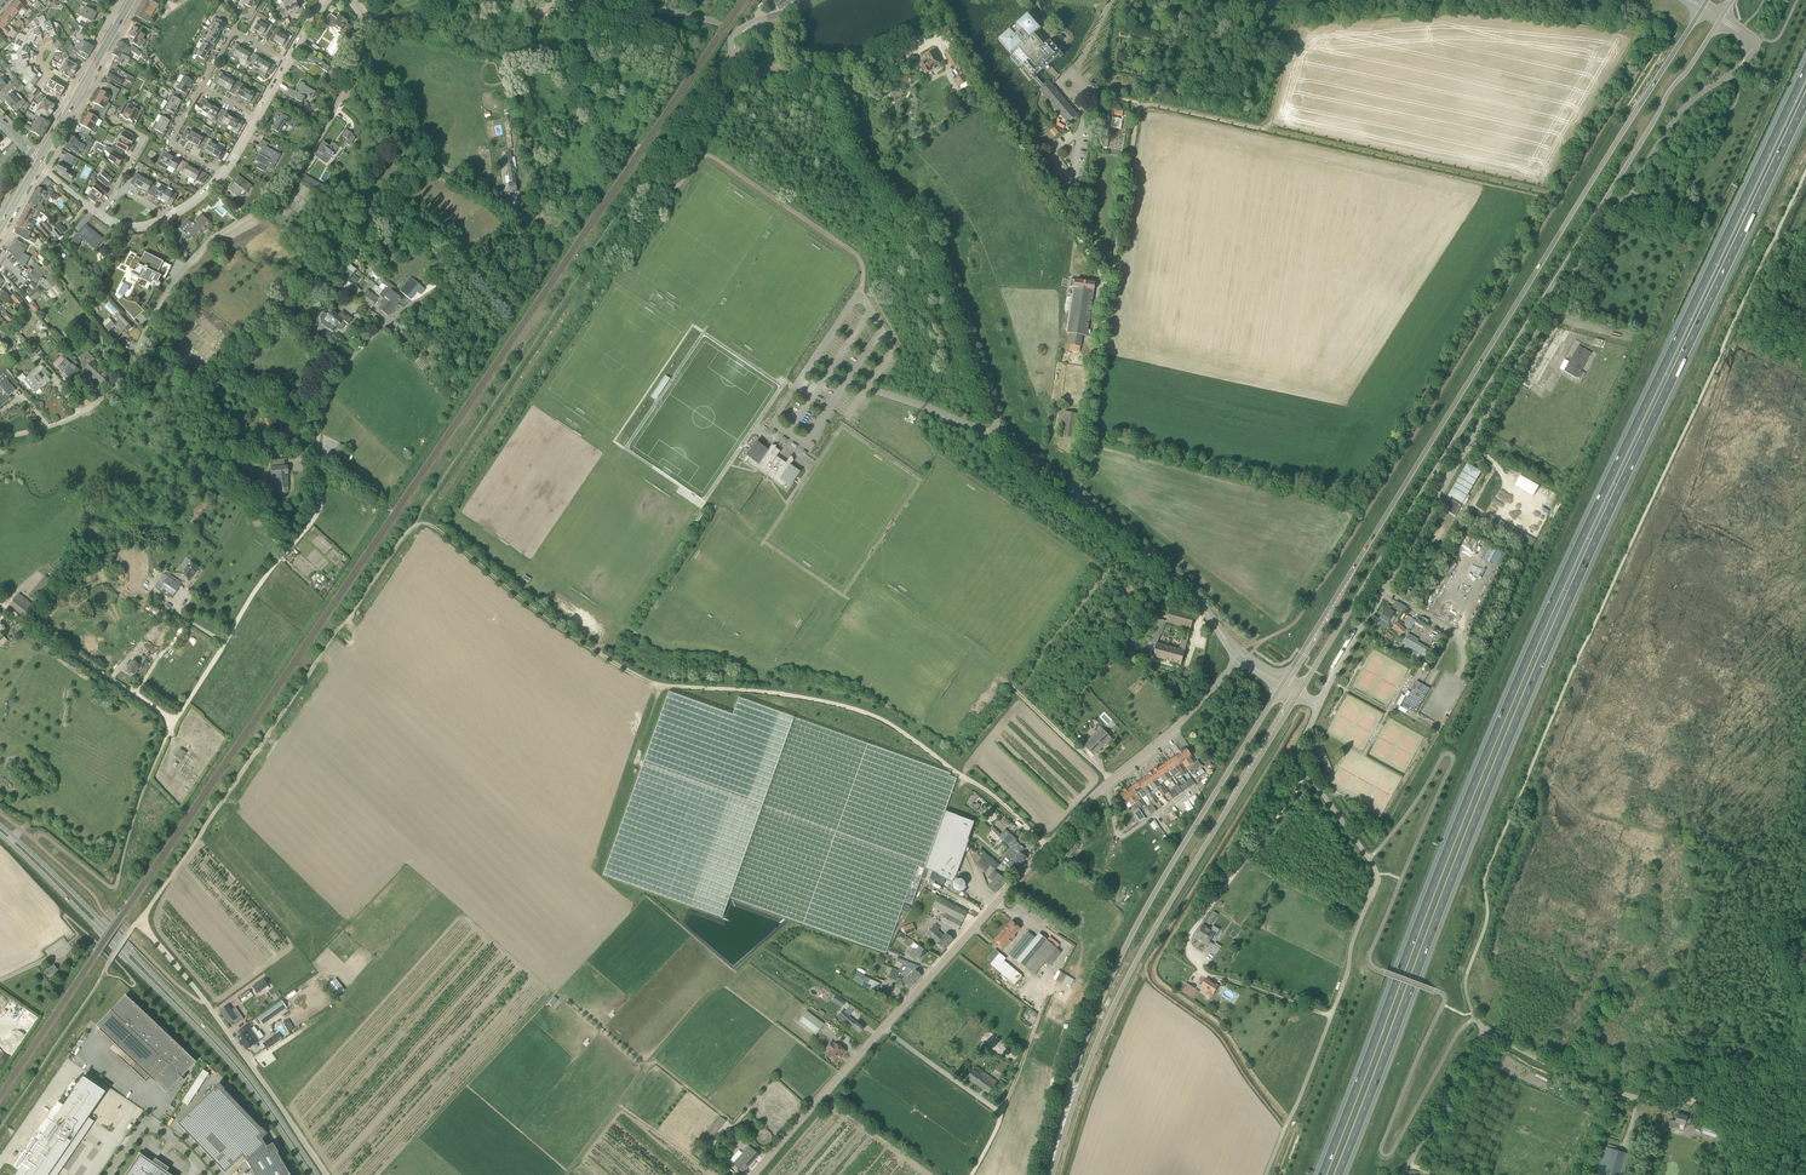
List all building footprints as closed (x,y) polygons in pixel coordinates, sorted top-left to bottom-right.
[(19,13),(22,16),(25,13),(28,10),(17,0),(12,6),(19,13)] [(135,15),(148,23),(153,14),(155,11),(157,8),(158,9),(161,3),(156,0),(143,0),(135,15)] [(254,12),(261,0),(251,0),(248,6),(250,7),(249,10),(254,12)] [(297,3),(295,0),(291,0),(282,4),(284,9),(297,3)] [(779,10),(793,1),(792,0),(774,0),(774,1),(779,10)] [(286,14),(299,9),(297,3),(284,9),(286,14)] [(14,19),(19,13),(12,6),(6,12),(14,19)] [(91,22),(96,14),(86,7),(81,16),(84,18),(82,20),(87,23),(88,20),(91,22)] [(14,19),(6,12),(1,18),(9,24),(14,19)] [(324,24),(332,29),(334,26),(341,30),(338,34),(345,39),(353,28),(347,23),(348,22),(338,16),(336,19),(331,15),(324,24)] [(1063,54),(1062,53),(1061,52),(1060,53),(1050,42),(1048,44),(1038,33),(1041,30),(1035,22),(1028,15),(999,41),(1012,56),(1015,53),(1010,58),(1019,67),(1024,63),(1025,65),(1024,65),(1034,76),(1033,77),(1034,79),(1036,77),(1045,68),(1047,66),(1049,64),(1059,56),(1060,57),(1063,54)] [(38,18),(44,31),(47,30),(48,33),(49,32),(50,36),(56,36),(54,30),(59,25),(58,24),(56,23),(54,23),(52,23),(51,23),(50,21),(46,22),(44,16),(38,18)] [(29,30),(40,42),(43,39),(41,36),(42,35),(41,33),(44,31),(38,18),(38,17),(33,21),(36,27),(29,30)] [(265,21),(257,17),(253,25),(250,30),(255,33),(256,31),(259,33),(265,21)] [(0,20),(0,28),(7,34),(9,31),(8,30),(11,26),(9,24),(1,18),(0,20)] [(227,24),(218,19),(215,18),(209,28),(211,29),(219,34),(222,29),(224,30),(227,24)] [(77,33),(81,30),(74,21),(69,25),(75,33),(77,32),(77,33)] [(260,36),(265,39),(273,26),(265,21),(259,33),(261,34),(260,36)] [(145,36),(141,33),(145,27),(138,23),(136,28),(134,27),(130,33),(132,34),(131,36),(136,39),(133,44),(138,47),(139,46),(143,48),(147,41),(143,39),(145,36)] [(277,28),(269,41),(274,44),(276,42),(278,43),(285,32),(277,28)] [(217,39),(219,34),(211,29),(207,36),(208,36),(206,40),(215,45),(218,40),(217,39)] [(323,32),(319,29),(313,38),(317,41),(323,32)] [(16,38),(30,45),(31,42),(34,43),(34,42),(38,44),(40,42),(29,30),(26,36),(20,33),(16,37),(16,38)] [(285,50),(292,37),(285,32),(278,43),(281,45),(280,47),(285,50)] [(17,53),(33,55),(34,52),(30,50),(31,49),(28,48),(30,45),(16,38),(15,42),(15,44),(16,44),(20,47),(18,52),(17,53)] [(213,50),(215,45),(206,40),(204,43),(204,42),(203,44),(199,42),(196,47),(200,49),(208,54),(211,49),(213,50)] [(94,47),(90,45),(89,45),(90,43),(86,41),(85,42),(82,41),(80,45),(76,43),(74,48),(74,49),(88,57),(94,47)] [(115,50),(130,59),(132,56),(129,55),(132,51),(139,56),(141,53),(137,50),(132,45),(130,48),(127,46),(127,45),(120,41),(115,50)] [(83,58),(86,60),(88,57),(74,49),(74,48),(71,43),(67,50),(70,55),(70,56),(69,57),(75,61),(77,57),(82,60),(83,58)] [(235,43),(230,52),(234,54),(233,55),(240,59),(245,51),(239,48),(240,46),(235,43)] [(319,52),(321,49),(313,43),(311,47),(319,52)] [(205,59),(208,54),(200,49),(196,56),(194,55),(192,58),(204,65),(207,60),(205,59)] [(115,50),(112,54),(116,56),(114,60),(115,60),(122,64),(124,59),(129,62),(128,64),(131,66),(134,62),(133,61),(132,61),(130,59),(115,50)] [(240,59),(245,62),(244,64),(249,67),(255,54),(251,52),(250,53),(245,51),(240,59)] [(934,66),(939,63),(934,55),(936,54),(934,51),(932,52),(927,55),(928,58),(919,64),(926,75),(935,69),(934,66)] [(957,64),(953,57),(950,51),(945,53),(953,66),(957,64)] [(12,64),(13,67),(27,64),(27,61),(29,60),(29,59),(33,58),(33,55),(17,53),(17,54),(19,60),(13,61),(12,62),(12,64)] [(76,72),(76,71),(77,69),(76,69),(77,66),(67,60),(69,57),(66,53),(62,55),(57,63),(61,65),(75,73),(76,72)] [(258,73),(260,70),(265,62),(260,59),(260,57),(255,54),(249,67),(255,70),(254,71),(258,73)] [(309,70),(313,64),(315,64),(327,73),(331,68),(311,54),(308,59),(307,63),(296,62),(309,70)] [(267,73),(271,75),(276,66),(271,63),(270,65),(265,62),(260,70),(267,74),(267,73)] [(23,78),(37,70),(35,67),(31,68),(31,67),(28,67),(27,64),(13,67),(10,68),(14,73),(22,72),(23,78)] [(73,76),(74,75),(75,73),(61,65),(59,72),(54,69),(52,72),(62,78),(63,75),(70,79),(72,76),(73,76)] [(107,77),(109,78),(107,81),(109,83),(112,81),(112,80),(121,85),(125,79),(132,83),(135,78),(126,73),(120,69),(117,67),(114,72),(111,70),(107,77)] [(29,93),(33,87),(38,81),(35,78),(37,76),(36,76),(39,73),(37,70),(23,78),(23,79),(29,83),(25,88),(29,93)] [(229,79),(225,77),(226,75),(219,71),(213,83),(218,86),(219,84),(224,87),(229,79)] [(183,75),(184,76),(181,83),(189,88),(192,83),(194,84),(197,78),(185,72),(183,75)] [(959,87),(968,82),(964,75),(954,80),(959,87)] [(7,79),(3,82),(0,78),(0,79),(0,92),(6,86),(10,90),(14,86),(19,81),(15,77),(10,82),(7,79)] [(228,92),(233,95),(240,83),(230,77),(229,79),(224,87),(229,90),(228,92)] [(53,92),(58,84),(50,80),(45,88),(53,92)] [(20,92),(25,87),(20,81),(14,86),(17,90),(17,89),(20,92)] [(290,89),(287,95),(302,103),(306,95),(312,98),(316,92),(305,86),(305,84),(301,82),(298,86),(299,86),(296,92),(290,89)] [(1042,89),(1040,91),(1067,122),(1066,123),(1068,127),(1073,125),(1071,122),(1078,116),(1049,82),(1044,87),(1042,89)] [(186,93),(189,88),(181,83),(177,90),(178,90),(176,94),(185,99),(188,94),(186,93)] [(249,90),(244,88),(245,86),(244,85),(240,83),(233,95),(238,97),(239,96),(244,99),(249,90)] [(1099,85),(1090,83),(1088,91),(1098,93),(1099,85)] [(58,84),(53,92),(61,97),(65,89),(58,84)] [(96,96),(107,103),(111,96),(113,91),(106,87),(104,92),(100,90),(96,96)] [(260,94),(250,88),(249,90),(244,99),(249,101),(248,103),(253,106),(260,94)] [(1096,101),(1097,96),(1098,93),(1088,91),(1087,99),(1096,101)] [(182,104),(185,99),(176,94),(173,92),(168,102),(178,108),(181,103),(182,104)] [(17,111),(21,107),(26,102),(20,96),(19,97),(15,93),(12,95),(12,94),(5,100),(13,108),(17,111)] [(104,109),(107,103),(96,96),(93,102),(96,105),(94,109),(101,113),(104,109)] [(38,105),(53,113),(54,111),(54,109),(53,109),(55,106),(49,103),(51,99),(46,97),(38,105)] [(126,119),(132,107),(126,104),(128,101),(124,99),(118,111),(121,113),(120,115),(123,117),(124,118),(126,119)] [(204,99),(199,108),(202,110),(202,111),(208,115),(213,106),(208,103),(209,102),(204,99)] [(162,112),(165,114),(174,119),(177,114),(175,113),(178,108),(168,102),(162,112)] [(135,103),(132,107),(126,119),(127,120),(129,120),(132,122),(134,120),(137,122),(144,109),(135,103)] [(39,118),(43,120),(45,118),(45,117),(48,118),(49,116),(50,116),(52,115),(53,113),(38,105),(35,116),(39,118)] [(208,115),(215,118),(214,119),(218,121),(224,110),(219,108),(218,109),(213,106),(208,115)] [(98,118),(99,117),(104,119),(106,116),(101,113),(94,109),(91,114),(87,112),(84,118),(95,125),(98,118)] [(228,126),(233,118),(228,115),(229,113),(224,110),(218,121),(217,123),(224,126),(225,124),(228,126)] [(277,120),(272,129),(279,133),(280,131),(283,125),(284,123),(294,129),(297,122),(277,111),(273,118),(277,120)] [(14,121),(17,124),(24,118),(21,114),(14,121)] [(171,124),(174,119),(165,114),(163,117),(159,115),(155,121),(156,122),(166,128),(169,123),(171,124)] [(1112,117),(1111,128),(1122,129),(1123,118),(1112,117)] [(32,123),(37,126),(42,129),(42,128),(46,130),(50,124),(43,120),(39,118),(37,122),(34,120),(32,123)] [(91,131),(95,133),(98,127),(95,125),(84,118),(80,125),(84,127),(81,132),(88,136),(91,131)] [(231,130),(232,131),(237,134),(244,122),(239,119),(238,121),(233,118),(228,126),(232,128),(231,130)] [(28,122),(26,125),(25,128),(42,138),(46,130),(42,128),(42,129),(37,126),(32,123),(32,124),(28,122)] [(150,132),(162,139),(165,134),(164,133),(166,128),(156,122),(150,132)] [(134,135),(124,130),(122,134),(123,134),(119,140),(131,147),(132,145),(132,143),(134,140),(132,139),(134,135)] [(190,132),(186,130),(181,139),(186,142),(187,140),(192,143),(197,135),(190,131),(190,132)] [(343,136),(347,139),(345,143),(350,146),(356,138),(351,135),(352,134),(347,131),(343,136)] [(203,139),(197,135),(192,143),(197,146),(196,148),(201,150),(206,142),(203,140),(203,139)] [(83,141),(82,145),(77,142),(79,140),(71,136),(67,142),(82,151),(87,154),(91,146),(83,141)] [(85,138),(83,141),(91,146),(94,142),(85,138)] [(217,146),(213,144),(214,141),(208,138),(206,142),(201,150),(206,153),(207,152),(212,154),(217,146)] [(130,148),(131,147),(119,140),(116,146),(114,145),(112,148),(123,155),(125,151),(127,153),(129,149),(130,148)] [(281,155),(267,147),(268,143),(262,140),(258,147),(262,149),(255,161),(266,167),(270,169),(274,162),(276,164),(281,155)] [(330,146),(323,141),(317,149),(318,150),(315,154),(319,158),(320,157),(323,154),(324,155),(324,154),(328,157),(329,156),(331,157),(339,147),(333,142),(330,146)] [(67,142),(64,148),(71,152),(72,151),(76,153),(77,153),(80,155),(82,151),(67,142)] [(222,162),(227,153),(223,151),(224,150),(217,146),(212,154),(217,157),(216,159),(222,162)] [(123,160),(121,158),(123,155),(112,148),(111,149),(107,147),(105,150),(111,155),(108,160),(113,162),(119,168),(120,167),(120,166),(121,165),(121,163),(123,160)] [(170,153),(164,151),(159,159),(163,162),(162,163),(169,166),(174,158),(169,155),(170,153)] [(508,174),(514,173),(516,173),(516,169),(513,152),(505,153),(508,174)] [(70,168),(69,168),(75,157),(68,153),(62,163),(61,163),(56,170),(62,173),(61,175),(72,181),(75,175),(68,170),(70,168)] [(179,161),(174,158),(169,166),(176,170),(176,169),(180,171),(185,162),(180,159),(179,161)] [(190,165),(185,162),(180,171),(183,173),(183,174),(189,178),(194,169),(189,166),(190,165)] [(1,190),(4,185),(2,184),(9,171),(2,167),(0,170),(0,189),(1,190)] [(111,179),(115,175),(106,167),(102,172),(103,172),(97,179),(107,187),(112,180),(111,179)] [(196,180),(203,184),(203,182),(204,183),(205,180),(206,180),(209,175),(200,170),(199,172),(194,169),(189,178),(196,181),(196,180)] [(510,183),(508,183),(510,193),(517,192),(514,173),(508,174),(510,183)] [(146,180),(136,174),(130,184),(135,187),(136,185),(142,188),(146,180)] [(238,197),(244,190),(247,192),(252,186),(238,175),(233,181),(234,183),(228,190),(238,197)] [(310,177),(307,182),(315,187),(318,182),(310,177)] [(153,184),(146,180),(142,188),(147,191),(146,193),(151,196),(156,187),(152,184),(153,184)] [(166,191),(160,188),(162,186),(161,184),(158,182),(156,187),(151,196),(155,198),(156,197),(161,199),(166,191)] [(267,193),(272,189),(269,186),(267,187),(264,183),(260,186),(264,190),(267,193)] [(92,189),(89,195),(87,197),(96,204),(99,199),(100,200),(105,193),(96,185),(93,189),(92,189)] [(46,192),(37,187),(34,193),(43,198),(42,199),(45,200),(44,200),(47,202),(50,197),(56,201),(58,196),(52,193),(50,196),(45,194),(46,192)] [(171,191),(170,193),(166,191),(161,199),(167,202),(166,204),(171,207),(178,195),(171,191)] [(42,213),(45,207),(42,206),(44,200),(45,200),(42,199),(43,198),(34,193),(29,202),(39,207),(38,209),(40,211),(40,212),(42,213)] [(64,195),(60,198),(64,204),(69,200),(64,195)] [(210,207),(216,200),(218,197),(215,195),(207,204),(210,207)] [(39,207),(29,202),(27,206),(36,211),(35,212),(39,217),(44,222),(48,218),(44,214),(42,213),(40,212),(40,211),(38,209),(39,207)] [(33,218),(32,219),(37,221),(39,217),(35,212),(36,211),(27,206),(23,212),(33,218)] [(20,219),(34,226),(36,223),(32,220),(32,219),(33,218),(23,212),(20,219)] [(71,214),(64,220),(68,224),(74,218),(71,214)] [(201,215),(193,224),(188,219),(179,230),(184,235),(188,231),(196,238),(205,228),(206,229),(211,224),(201,215)] [(20,219),(16,225),(19,226),(30,232),(34,226),(20,219)] [(62,235),(67,231),(60,223),(55,227),(56,229),(56,228),(62,235)] [(78,245),(80,242),(83,238),(96,249),(103,239),(86,225),(72,241),(78,245)] [(19,226),(15,233),(34,244),(36,241),(29,237),(31,233),(30,232),(19,226)] [(52,232),(56,237),(58,239),(62,236),(62,235),(56,228),(56,229),(52,232)] [(9,251),(9,252),(23,268),(30,258),(24,254),(28,247),(16,240),(9,251)] [(53,249),(57,253),(63,247),(60,243),(53,249)] [(138,286),(141,280),(142,281),(142,280),(141,280),(142,278),(157,286),(161,277),(157,274),(164,262),(145,252),(141,260),(135,256),(129,269),(132,270),(126,282),(130,284),(124,296),(118,293),(115,299),(135,320),(144,312),(141,308),(140,307),(139,307),(139,306),(138,306),(138,305),(137,305),(137,304),(136,304),(135,303),(134,304),(129,298),(136,285),(138,286)] [(44,271),(50,266),(47,263),(42,268),(41,269),(44,271)] [(98,263),(92,265),(95,275),(101,273),(98,263)] [(342,273),(349,278),(356,269),(349,264),(342,273)] [(52,268),(50,266),(44,271),(41,269),(42,268),(37,265),(32,271),(41,278),(52,268)] [(35,281),(37,279),(39,280),(41,278),(32,271),(32,270),(30,273),(33,275),(31,278),(35,281)] [(356,284),(360,279),(354,275),(351,280),(356,284)] [(52,276),(46,280),(52,289),(58,284),(52,276)] [(421,295),(425,289),(411,277),(409,280),(405,277),(397,287),(401,290),(400,291),(411,300),(417,292),(421,295)] [(390,283),(384,279),(381,283),(382,283),(386,287),(387,287),(390,283)] [(1070,351),(1080,352),(1082,335),(1087,336),(1094,290),(1096,283),(1071,280),(1070,287),(1075,288),(1068,334),(1073,334),(1070,351)] [(387,287),(386,287),(383,290),(384,291),(387,295),(388,294),(393,298),(392,299),(398,304),(402,299),(394,292),(392,291),(387,287)] [(30,303),(32,301),(32,302),(33,301),(40,295),(38,292),(40,291),(37,288),(28,296),(28,297),(26,298),(30,303)] [(91,290),(85,296),(88,300),(89,299),(91,301),(93,298),(92,297),(95,294),(91,290)] [(378,297),(367,291),(362,299),(373,306),(376,301),(375,301),(378,297)] [(1,297),(8,303),(11,299),(5,292),(1,297)] [(10,297),(20,307),(25,313),(28,309),(23,304),(24,303),(15,293),(10,297)] [(379,309),(388,316),(398,304),(392,299),(393,298),(388,294),(387,295),(385,297),(387,299),(379,309)] [(283,303),(281,301),(278,298),(274,301),(279,306),(283,303)] [(333,333),(337,328),(340,330),(341,330),(342,330),(342,329),(343,329),(344,327),(344,326),(344,325),(344,324),(344,323),(343,321),(348,325),(352,320),(348,316),(342,311),(338,316),(331,311),(328,315),(327,314),(326,314),(325,314),(324,314),(323,314),(322,314),(321,315),(320,317),(320,318),(320,319),(320,320),(321,321),(322,322),(321,323),(328,330),(333,333)] [(5,318),(10,323),(13,319),(8,315),(5,312),(2,315),(5,318)] [(127,332),(132,327),(118,313),(116,315),(114,317),(118,321),(114,324),(109,319),(102,325),(116,339),(123,332),(125,330),(127,332)] [(405,329),(402,326),(393,335),(396,338),(405,329)] [(340,340),(335,347),(339,350),(344,343),(340,340)] [(418,342),(412,349),(419,355),(423,350),(421,348),(423,346),(418,342)] [(1578,346),(1573,355),(1569,362),(1564,371),(1577,378),(1591,353),(1578,346)] [(37,354),(34,350),(32,348),(26,352),(32,359),(37,354)] [(75,353),(79,358),(84,353),(80,348),(75,353)] [(86,359),(80,366),(100,386),(109,376),(94,360),(95,359),(88,353),(84,357),(86,359)] [(79,371),(73,365),(72,365),(66,359),(58,367),(68,377),(70,375),(73,378),(79,371)] [(38,374),(45,368),(41,364),(24,380),(35,393),(50,380),(46,375),(42,379),(38,374)] [(1,388),(0,389),(0,407),(11,398),(9,396),(16,390),(7,380),(11,377),(10,377),(5,371),(0,375),(0,386),(1,388)] [(665,375),(651,397),(656,400),(670,378),(665,375)] [(111,386),(115,382),(117,379),(113,376),(107,383),(111,386)] [(1075,437),(1078,413),(1064,411),(1061,435),(1075,437)] [(238,439),(236,433),(227,436),(229,442),(238,439)] [(339,459),(345,447),(339,443),(333,456),(339,459)] [(771,445),(768,450),(756,443),(747,456),(749,458),(746,462),(766,476),(779,458),(772,453),(777,446),(771,445)] [(789,485),(798,471),(790,466),(793,460),(791,456),(786,463),(779,458),(766,476),(784,488),(787,483),(789,485)] [(273,488),(278,488),(278,493),(280,493),(280,495),(282,496),(283,496),(285,496),(287,494),(287,492),(289,492),(287,478),(286,474),(288,474),(288,466),(285,466),(284,459),(271,460),(273,488)] [(1481,472),(1467,463),(1448,495),(1451,497),(1462,503),(1481,472)] [(1521,472),(1515,483),(1533,494),(1539,483),(1521,472)] [(1455,516),(1462,503),(1451,497),(1443,509),(1455,516)] [(1491,561),(1501,567),(1507,555),(1497,549),(1491,561)] [(189,580),(198,567),(190,562),(181,574),(189,580)] [(155,586),(172,598),(181,585),(168,576),(164,574),(155,586)] [(30,594),(36,600),(52,582),(45,576),(30,594)] [(316,581),(312,584),(317,589),(320,586),(316,581)] [(10,605),(26,617),(34,606),(19,594),(10,605)] [(1407,607),(1396,601),(1394,606),(1404,612),(1407,607)] [(1388,605),(1380,619),(1382,620),(1379,624),(1387,628),(1390,623),(1389,622),(1394,612),(1390,610),(1391,607),(1388,605)] [(1166,622),(1167,622),(1187,627),(1191,629),(1194,615),(1170,609),(1166,622)] [(1412,618),(1407,628),(1410,629),(1416,620),(1412,618)] [(1160,619),(1150,640),(1152,641),(1149,650),(1154,651),(1153,656),(1181,664),(1187,641),(1182,640),(1180,649),(1157,643),(1167,622),(1166,622),(1160,619)] [(1397,633),(1396,633),(1399,636),(1405,630),(1397,622),(1392,628),(1394,629),(1397,633)] [(168,640),(175,644),(185,629),(179,625),(168,640)] [(1387,641),(1392,638),(1389,632),(1383,636),(1387,641)] [(1403,644),(1413,650),(1425,657),(1430,649),(1417,642),(1419,639),(1409,633),(1403,644)] [(156,647),(147,642),(144,647),(153,652),(156,647)] [(126,671),(129,673),(130,672),(134,674),(138,668),(140,669),(146,658),(142,655),(137,663),(133,661),(128,668),(127,668),(126,671)] [(1415,715),(1430,688),(1416,681),(1407,697),(1405,696),(1400,706),(1415,715)] [(923,869),(944,812),(956,779),(949,776),(950,773),(794,718),(739,698),(732,715),(669,692),(603,875),(722,918),(729,898),(786,918),(851,941),(885,954),(904,903),(911,905),(920,878),(925,880),(928,871),(923,869)] [(1111,738),(1107,734),(1103,729),(1085,746),(1094,755),(1111,738)] [(180,748),(174,756),(181,761),(186,753),(180,748)] [(1186,748),(1183,750),(1181,752),(1190,765),(1194,771),(1202,766),(1198,760),(1194,763),(1190,757),(1192,756),(1186,748)] [(1187,767),(1190,765),(1181,752),(1178,754),(1175,756),(1181,764),(1183,762),(1186,768),(1187,767)] [(1185,774),(1183,770),(1179,765),(1181,764),(1175,756),(1170,760),(1181,775),(1182,777),(1185,774)] [(1179,777),(1181,775),(1170,760),(1164,763),(1170,771),(1172,770),(1175,775),(1177,778),(1179,777)] [(1170,783),(1172,782),(1171,779),(1173,777),(1170,771),(1164,763),(1159,767),(1168,781),(1170,783)] [(1161,777),(1165,783),(1167,786),(1170,784),(1170,783),(1168,781),(1159,767),(1153,771),(1159,779),(1161,777)] [(1157,788),(1161,786),(1157,780),(1159,779),(1153,771),(1148,775),(1157,788)] [(1154,795),(1159,791),(1157,788),(1148,775),(1142,778),(1148,786),(1152,792),(1154,795)] [(1150,802),(1154,800),(1150,793),(1152,792),(1148,786),(1142,778),(1137,782),(1146,796),(1150,802)] [(1185,782),(1186,783),(1189,788),(1190,788),(1195,784),(1191,778),(1185,782)] [(1143,798),(1146,796),(1137,782),(1131,786),(1137,794),(1139,792),(1143,798)] [(1189,788),(1186,783),(1180,787),(1184,792),(1189,788)] [(1184,792),(1180,787),(1178,784),(1175,785),(1172,787),(1174,789),(1178,796),(1184,792)] [(1137,805),(1140,803),(1135,795),(1137,794),(1131,786),(1128,788),(1126,790),(1137,805)] [(1173,799),(1178,796),(1174,789),(1169,793),(1169,794),(1173,799)] [(1136,811),(1139,809),(1137,805),(1126,790),(1123,792),(1120,794),(1126,802),(1128,800),(1132,806),(1136,811)] [(1189,799),(1192,805),(1198,799),(1195,795),(1189,799)] [(1184,803),(1179,806),(1184,814),(1189,812),(1184,803)] [(1156,811),(1153,807),(1152,804),(1146,808),(1151,815),(1156,811)] [(1141,810),(1134,815),(1139,823),(1140,823),(1146,819),(1141,810)] [(924,869),(928,871),(935,873),(952,883),(957,871),(957,872),(957,871),(954,870),(958,862),(961,864),(962,863),(960,862),(963,853),(967,846),(966,845),(974,822),(950,814),(946,812),(944,812),(924,869)] [(1016,857),(1022,863),(1027,858),(1021,853),(1025,849),(1016,841),(1017,840),(1005,829),(999,837),(1000,838),(1010,847),(1012,848),(1018,854),(1016,857)] [(1062,846),(1058,850),(1063,854),(1062,855),(1068,860),(1078,847),(1071,841),(1067,846),(1065,844),(1063,847),(1062,846)] [(1018,854),(1012,848),(1006,855),(1012,861),(1009,865),(1015,871),(1022,863),(1016,857),(1018,854)] [(995,870),(999,865),(981,849),(977,854),(995,870)] [(981,859),(976,864),(984,872),(989,866),(981,859)] [(984,872),(988,876),(994,870),(990,866),(984,872)] [(987,887),(995,894),(1006,881),(999,874),(995,870),(988,877),(993,881),(987,887)] [(940,922),(957,931),(967,912),(938,896),(932,907),(944,913),(940,922)] [(901,909),(908,912),(911,906),(904,903),(901,909)] [(1211,924),(1218,914),(1214,911),(1207,920),(1211,924)] [(1020,928),(1012,921),(1004,931),(1013,939),(1014,937),(1015,936),(1014,935),(1020,928)] [(902,927),(905,935),(913,932),(910,924),(902,927)] [(936,944),(944,951),(953,940),(946,933),(943,937),(937,931),(940,928),(935,924),(926,934),(937,943),(936,944)] [(1207,945),(1213,936),(1215,937),(1220,930),(1213,926),(1210,930),(1202,924),(1194,937),(1207,945)] [(995,941),(1004,949),(1013,939),(1004,931),(995,941)] [(1057,948),(1039,934),(1035,939),(1028,932),(1009,954),(1034,975),(1045,962),(1057,948)] [(1217,954),(1222,947),(1215,943),(1214,945),(1211,950),(1217,954)] [(920,961),(927,953),(919,946),(915,951),(913,949),(908,955),(914,960),(916,958),(920,961)] [(49,976),(58,970),(54,965),(45,972),(46,973),(45,973),(47,976),(48,976),(49,976)] [(915,983),(921,976),(914,970),(912,968),(911,969),(908,967),(903,972),(904,973),(915,983)] [(891,968),(888,978),(892,979),(894,975),(895,975),(900,980),(910,989),(915,983),(904,973),(903,972),(891,968)] [(1059,971),(1055,980),(1063,983),(1066,975),(1059,971)] [(880,984),(866,977),(861,986),(876,993),(880,984)] [(1211,997),(1215,991),(1218,986),(1206,978),(1204,981),(1202,986),(1208,990),(1205,993),(1211,997)] [(268,986),(263,979),(253,986),(257,993),(268,986)] [(1191,998),(1196,990),(1190,986),(1185,994),(1191,998)] [(247,995),(251,993),(249,990),(239,997),(241,1000),(246,997),(247,995)] [(111,1011),(96,1026),(135,1064),(131,1068),(145,1081),(149,1077),(154,1081),(167,1093),(196,1062),(184,1050),(134,1002),(133,1003),(126,995),(111,1010),(110,1010),(111,1011)] [(844,1001),(835,995),(831,1001),(841,1007),(844,1001)] [(285,1008),(281,1002),(256,1020),(260,1026),(285,1008)] [(236,1025),(244,1019),(236,1007),(231,1010),(228,1006),(220,1011),(229,1023),(233,1021),(236,1025)] [(806,1011),(798,1023),(815,1035),(823,1024),(806,1011)] [(848,1016),(846,1014),(845,1014),(843,1012),(839,1017),(846,1022),(859,1034),(864,1028),(857,1021),(855,1023),(850,1018),(850,1019),(848,1017),(848,1016)] [(288,1032),(294,1029),(289,1019),(282,1022),(288,1032)] [(259,1041),(248,1025),(239,1032),(242,1035),(239,1037),(247,1049),(251,1047),(251,1046),(254,1044),(259,1041)] [(828,1051),(825,1056),(837,1064),(846,1052),(834,1043),(834,1044),(831,1042),(825,1049),(828,1051)] [(987,1051),(989,1048),(983,1042),(980,1045),(987,1051)] [(1002,1074),(1008,1065),(1005,1063),(1000,1060),(996,1065),(995,1068),(994,1069),(1002,1074)] [(188,1105),(209,1072),(202,1069),(182,1102),(188,1105)] [(989,1094),(997,1082),(983,1072),(980,1075),(973,1070),(967,1078),(989,1094)] [(16,1174),(49,1174),(106,1092),(84,1077),(16,1174)] [(277,1152),(273,1144),(267,1147),(262,1138),(267,1133),(262,1129),(223,1089),(219,1084),(214,1088),(178,1123),(225,1173),(246,1153),(250,1158),(246,1160),(255,1174),(291,1174),(277,1152)] [(1674,1128),(1676,1129),(1678,1129),(1679,1127),(1683,1128),(1684,1125),(1685,1125),(1685,1122),(1690,1123),(1692,1116),(1683,1114),(1682,1115),(1677,1114),(1675,1122),(1674,1128)] [(714,1125),(719,1129),(725,1121),(720,1117),(714,1125)] [(1725,1127),(1708,1121),(1703,1133),(1720,1140),(1725,1127)] [(719,1129),(714,1125),(708,1132),(713,1136),(719,1129)] [(699,1143),(705,1147),(708,1143),(713,1136),(708,1132),(699,1143)] [(737,1142),(741,1137),(735,1133),(731,1138),(737,1142)] [(743,1173),(755,1159),(759,1156),(752,1149),(748,1146),(742,1153),(743,1154),(733,1164),(743,1173)] [(1605,1147),(1596,1174),(1597,1174),(1619,1174),(1625,1154),(1626,1153),(1605,1147)] [(705,1161),(710,1155),(703,1150),(699,1156),(705,1161)] [(166,1171),(168,1168),(159,1162),(157,1165),(139,1152),(138,1153),(140,1154),(125,1174),(172,1174),(166,1171)]
